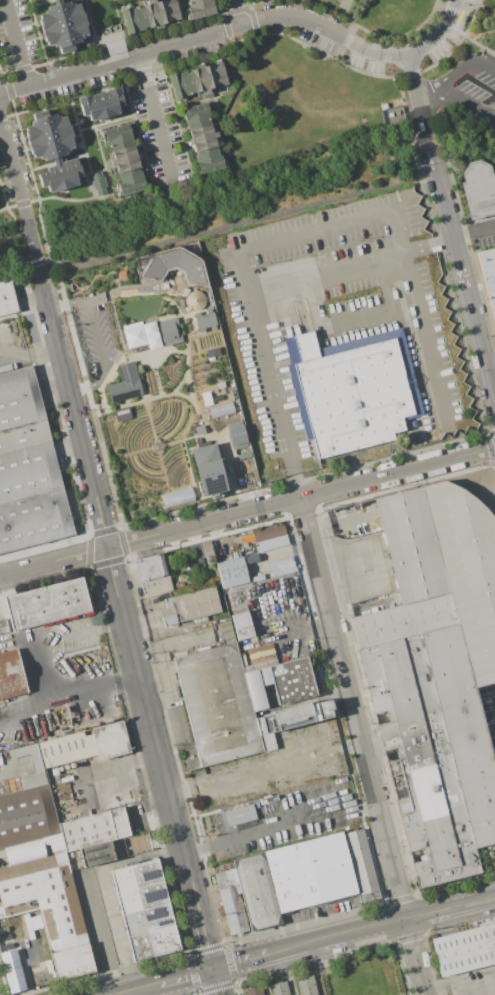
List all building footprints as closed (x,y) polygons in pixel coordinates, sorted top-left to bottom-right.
[(47,6),(70,0),(71,2),(74,1),(75,6),(79,4),(85,19),(43,31),(40,15),(47,13),(46,10),(48,10),(47,6)] [(164,1),(167,0),(176,0),(182,23),(176,24),(175,21),(170,22),(164,1)] [(190,8),(188,0),(212,0),(215,12),(191,19),(188,8),(190,8)] [(142,6),(164,1),(170,22),(148,29),(142,6)] [(128,34),(121,10),(133,6),(133,9),(142,6),(148,29),(128,34)] [(43,31),(85,19),(93,45),(61,54),(58,45),(48,48),(43,31)] [(110,56),(106,44),(123,40),(126,51),(110,56)] [(212,65),(223,62),(228,83),(219,86),(212,65)] [(212,65),(191,70),(197,93),(219,86),(212,65)] [(191,70),(169,76),(176,101),(187,98),(186,96),(197,93),(191,70)] [(82,115),(78,99),(121,87),(126,106),(119,108),(121,114),(91,121),(89,114),(82,115)] [(183,110),(207,104),(212,125),(189,132),(183,110)] [(29,142),(25,127),(32,125),(31,123),(34,122),(34,120),(55,114),(56,117),(61,115),(60,118),(65,117),(69,132),(29,142)] [(106,142),(103,129),(130,123),(134,143),(110,148),(109,141),(106,142)] [(189,132),(212,125),(214,132),(218,131),(220,138),(215,140),(215,141),(193,147),(189,132)] [(29,142),(33,159),(40,157),(40,159),(44,158),(45,161),(52,159),(59,157),(68,155),(67,152),(70,151),(70,149),(73,148),(69,132),(29,142)] [(193,147),(215,141),(223,167),(200,174),(193,147)] [(110,148),(134,143),(140,169),(117,175),(110,148)] [(37,173),(46,171),(45,166),(53,164),(52,159),(59,157),(60,163),(78,158),(82,176),(77,178),(79,184),(50,192),(48,185),(41,187),(37,173)] [(492,175),(494,174),(494,214),(470,220),(461,183),(463,182),(460,173),(463,169),(466,164),(480,160),(487,163),(490,166),(492,175)] [(117,175),(140,169),(145,189),(122,195),(117,175)] [(96,196),(106,193),(101,171),(90,174),(96,196)] [(136,258),(177,248),(199,261),(205,285),(188,284),(184,272),(174,266),(164,270),(159,279),(142,276),(136,258)] [(477,252),(494,248),(494,324),(477,252)] [(18,311),(9,277),(0,279),(0,316),(18,311)] [(204,308),(201,310),(198,312),(194,312),(191,311),(188,309),(186,307),(185,303),(185,300),(186,297),(188,294),(191,292),(194,291),(198,291),(201,293),(203,295),(205,298),(206,301),(205,305),(204,308)] [(213,310),(218,329),(211,331),(209,325),(203,327),(204,333),(198,335),(193,316),(213,310)] [(175,317),(182,341),(165,347),(158,323),(175,317)] [(122,330),(152,321),(160,347),(148,350),(146,344),(128,349),(122,330)] [(318,459),(294,364),(300,363),(293,336),(313,331),(318,349),(401,328),(423,415),(402,420),(405,430),(392,433),(394,440),(318,459)] [(205,350),(207,357),(218,355),(216,348),(205,350)] [(134,361),(142,394),(109,403),(105,386),(120,382),(116,366),(134,361)] [(74,535),(32,366),(0,374),(0,553),(74,535)] [(230,403),(233,415),(211,421),(208,409),(230,403)] [(112,411),(115,423),(131,419),(128,407),(112,411)] [(226,428),(241,424),(247,448),(232,452),(226,428)] [(189,449),(201,495),(225,489),(221,475),(226,474),(222,457),(218,458),(214,442),(189,449)] [(484,508),(494,521),(494,683),(475,688),(494,767),(494,844),(475,849),(481,872),(418,888),(350,618),(401,605),(374,499),(444,481),(461,488),(473,497),(484,508)] [(160,495),(163,509),(193,501),(190,487),(160,495)] [(279,521),(279,522),(281,521),(288,544),(256,553),(250,530),(253,529),(253,528),(257,527),(258,528),(269,525),(268,524),(272,523),(276,522),(279,521)] [(160,553),(165,574),(140,581),(134,560),(160,553)] [(247,582),(221,588),(215,563),(241,556),(247,582)] [(295,571),(271,577),(267,562),(291,556),(295,571)] [(171,591),(144,598),(140,581),(165,574),(167,574),(171,591)] [(4,596),(81,577),(90,611),(12,630),(4,596)] [(212,586),(219,612),(204,616),(205,621),(192,624),(191,619),(162,626),(160,617),(173,614),(171,606),(165,607),(163,598),(212,586)] [(236,640),(230,615),(246,611),(253,636),(236,640)] [(8,632),(0,634),(0,619),(4,618),(8,632)] [(229,620),(243,673),(252,712),(254,719),(258,734),(262,751),(186,770),(179,745),(193,741),(171,653),(184,650),(185,654),(197,651),(196,648),(207,645),(208,648),(224,644),(218,623),(229,620)] [(27,693),(0,700),(0,652),(16,648),(27,693)] [(274,658),(249,665),(246,655),(271,648),(274,658)] [(316,695),(277,705),(271,683),(267,666),(306,656),(316,695)] [(275,663),(243,672),(242,667),(274,658),(275,663)] [(267,666),(243,673),(252,712),(268,708),(262,686),(271,683),(267,666)] [(254,719),(273,714),(272,710),(308,701),(309,704),(328,699),(333,716),(258,734),(254,719)] [(121,721),(129,752),(97,760),(96,755),(43,768),(36,743),(82,731),(83,736),(91,734),(90,729),(121,721)] [(35,743),(46,783),(20,790),(17,778),(33,774),(28,754),(8,759),(6,750),(35,743)] [(274,767),(279,788),(228,802),(223,781),(274,767)] [(58,832),(0,847),(0,795),(20,790),(46,783),(56,824),(58,832)] [(227,826),(255,818),(251,803),(222,811),(227,826)] [(122,807),(129,835),(109,840),(77,848),(63,852),(58,832),(56,824),(122,807)] [(361,829),(379,898),(361,902),(360,895),(357,895),(356,893),(278,913),(262,852),(341,832),(341,834),(361,829)] [(109,840),(114,859),(82,867),(77,848),(109,840)] [(38,907),(0,917),(0,868),(63,852),(87,944),(50,953),(38,907)] [(262,852),(278,913),(280,923),(249,931),(240,893),(238,893),(247,931),(227,936),(212,874),(234,868),(231,859),(262,852)] [(178,950),(131,962),(109,870),(156,859),(178,950)] [(432,940),(494,924),(494,964),(441,978),(432,940)] [(87,944),(95,971),(57,981),(50,953),(87,944)] [(8,994),(0,961),(0,952),(14,949),(24,990),(8,994)] [(312,974),(317,994),(299,994),(295,978),(312,974)] [(285,980),(288,994),(270,994),(268,984),(285,980)] [(260,987),(262,994),(244,994),(243,991),(260,987)]
